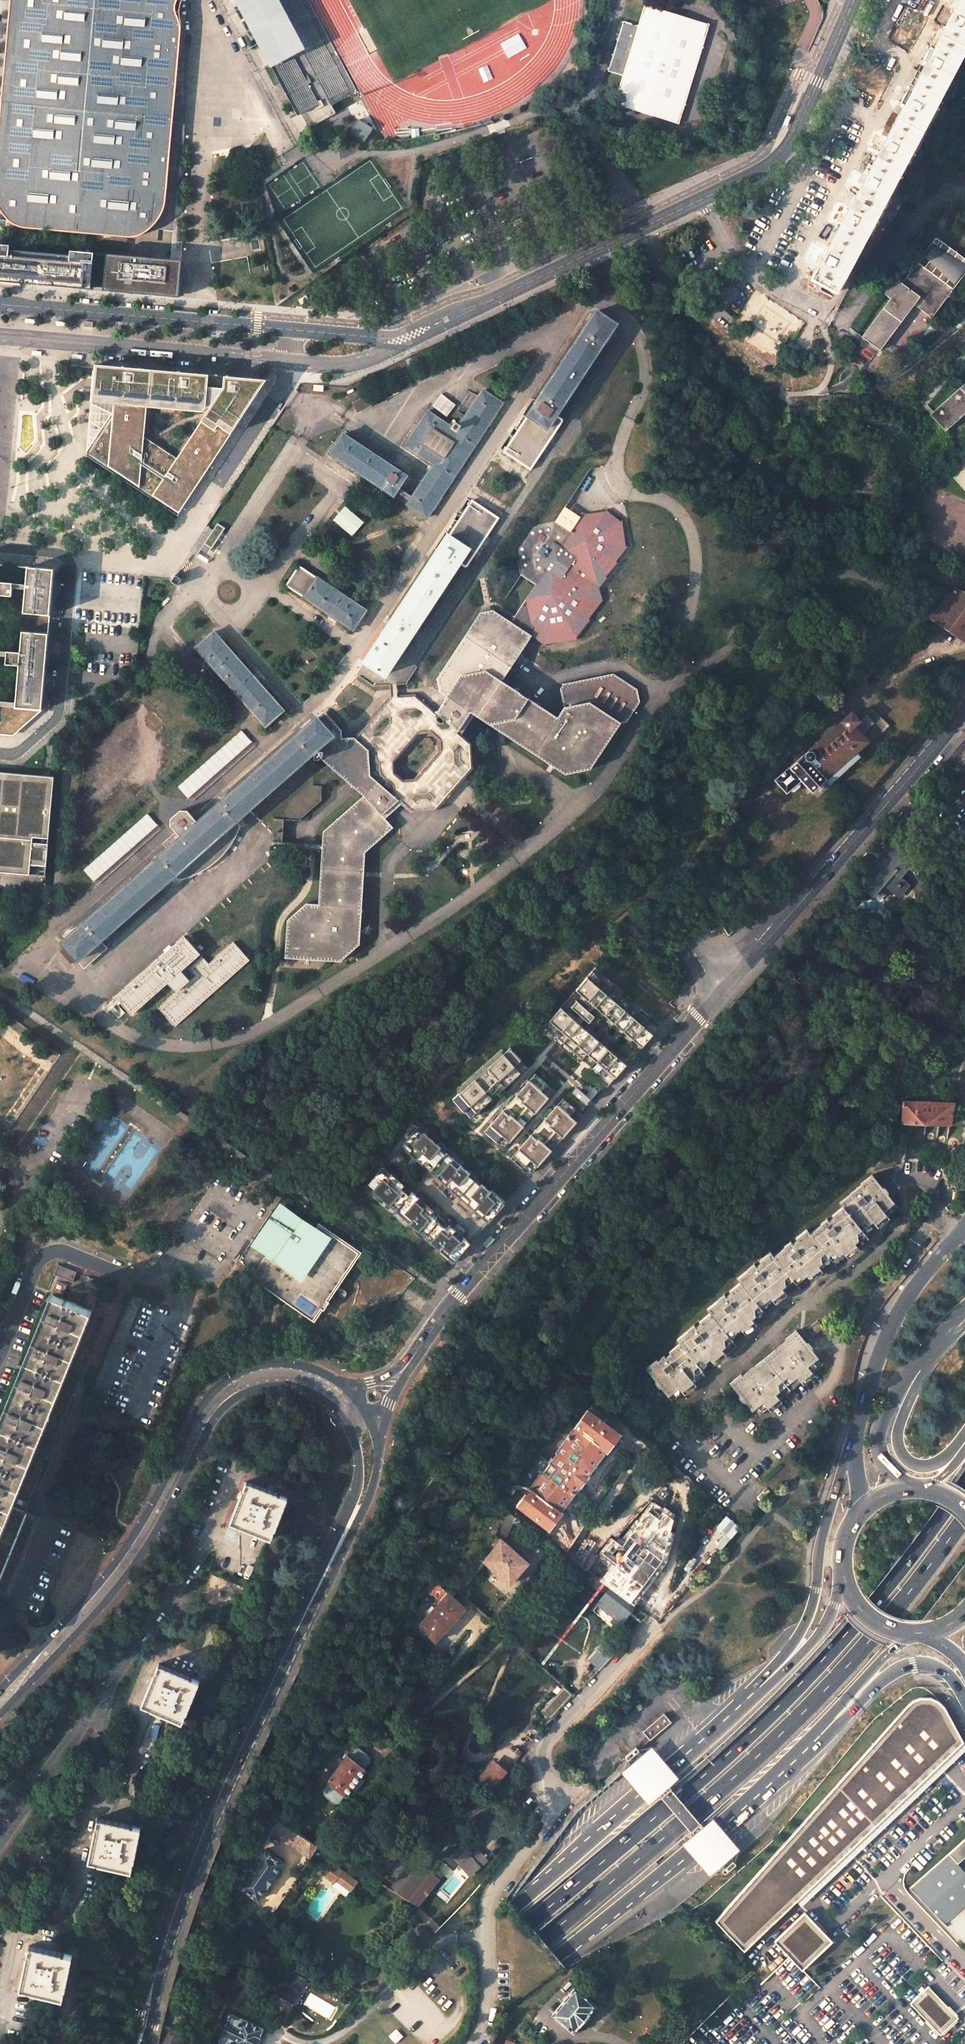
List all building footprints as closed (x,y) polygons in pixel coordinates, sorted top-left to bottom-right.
[(0,120),(0,213),(3,218),(11,225),(17,227),(28,229),(131,238),(140,235),(149,231),(154,226),(159,221),(163,213),(165,206),(181,31),(181,15),(180,7),(181,0),(11,0),(0,120)] [(292,99),(301,114),(349,89),(301,0),(240,0),(292,99)] [(810,281),(834,293),(964,45),(964,0),(959,0),(810,281)] [(646,4),(639,26),(624,76),(615,103),(681,124),(712,25),(646,4)] [(639,26),(623,21),(608,72),(624,76),(639,26)] [(359,119),(350,133),(364,142),(373,129),(359,119)] [(936,238),(901,283),(894,278),(883,293),(890,299),(861,337),(880,351),(913,306),(930,319),(964,273),(964,259),(936,238)] [(72,288),(95,290),(98,253),(73,251),(73,257),(11,251),(11,246),(0,245),(0,282),(72,288)] [(108,254),(104,291),(115,292),(150,295),(178,298),(180,284),(181,271),(182,261),(156,259),(108,254)] [(306,295),(299,300),(302,305),(309,299),(306,295)] [(556,415),(616,325),(596,311),(503,452),(531,470),(564,420),(556,415)] [(151,370),(96,365),(93,402),(145,432),(147,407),(151,370)] [(208,375),(151,370),(147,407),(201,412),(205,407),(207,388),(208,375)] [(208,375),(207,388),(205,407),(209,408),(201,421),(215,430),(217,426),(230,434),(266,380),(223,377),(208,375)] [(930,415),(945,431),(964,414),(964,383),(930,415)] [(427,518),(502,403),(482,390),(459,426),(456,424),(457,422),(432,405),(404,446),(433,465),(412,497),(410,501),(407,505),(427,518)] [(106,409),(93,402),(87,454),(98,437),(103,430),(105,431),(114,417),(144,437),(145,432),(119,416),(106,409)] [(152,496),(177,458),(144,437),(114,417),(105,431),(103,430),(98,437),(87,454),(152,496)] [(201,421),(177,458),(152,496),(179,513),(204,475),(209,468),(212,462),(230,434),(217,426),(215,430),(201,421)] [(406,476),(343,434),(330,454),(393,496),(396,492),(410,501),(412,497),(398,488),(406,476)] [(951,475),(964,491),(964,463),(951,475)] [(472,499),(365,662),(385,675),(459,563),(466,568),(499,518),(472,499)] [(352,535),(363,522),(345,506),(333,520),(352,535)] [(556,522),(570,531),(578,519),(564,509),(556,522)] [(511,622),(532,637),(537,628),(552,638),(574,634),(596,600),(594,590),(599,583),(601,582),(617,562),(616,562),(627,546),(626,546),(622,521),(620,521),(606,510),(605,512),(580,516),(580,517),(578,519),(570,531),(556,522),(531,527),(515,550),(521,575),(536,585),(511,622)] [(0,564),(0,736),(12,737),(42,710),(54,569),(0,564)] [(299,566),(286,585),(353,630),(366,610),(299,566)] [(603,600),(599,583),(594,590),(596,600),(574,634),(552,638),(537,628),(532,637),(546,646),(578,639),(603,600)] [(964,641),(964,595),(955,590),(952,591),(931,617),(964,641)] [(564,708),(557,718),(502,681),(532,637),(511,622),(493,610),(480,613),(437,679),(439,692),(447,697),(436,712),(462,734),(475,714),(565,774),(590,769),(621,723),(627,722),(640,702),(637,689),(614,674),(563,684),(560,689),(564,708)] [(283,710),(213,632),(196,647),(265,726),(283,710)] [(559,671),(563,665),(557,661),(547,663),(544,669),(549,673),(559,671)] [(401,804),(411,813),(436,811),(473,768),(471,743),(462,734),(436,712),(415,694),(390,696),(354,738),(368,750),(369,775),(401,804)] [(812,793),(869,742),(863,735),(865,733),(864,732),(866,730),(865,730),(873,722),(866,715),(860,721),(858,721),(852,713),(776,779),(776,782),(785,792),(788,792),(790,790),(792,791),(794,792),(799,787),(800,785),(799,783),(801,781),(812,793)] [(368,750),(354,738),(342,738),(341,729),(329,716),(322,723),(316,718),(296,736),(321,758),(363,796),(323,832),(318,905),(306,904),(287,921),(285,958),(340,962),(359,945),(365,853),(393,828),(385,818),(401,804),(369,775),(368,750)] [(188,799),(252,742),(241,730),(177,787),(188,799)] [(215,861),(219,857),(222,853),(228,845),(235,833),(238,828),(238,826),(237,825),(315,761),(317,763),(321,758),(296,736),(211,811),(198,822),(193,817),(188,810),(181,809),(171,818),(171,826),(176,832),(181,837),(168,849),(63,942),(67,946),(61,951),(72,963),(77,958),(84,966),(103,950),(97,944),(177,875),(181,878),(186,876),(201,869),(206,867),(211,864),(215,861)] [(252,742),(188,799),(191,802),(255,745),(252,742)] [(45,876),(54,777),(0,772),(0,872),(45,876)] [(198,822),(211,811),(206,805),(193,817),(198,822)] [(94,882),(158,825),(147,813),(83,870),(94,882)] [(158,825),(94,882),(96,885),(161,828),(158,825)] [(181,837),(176,832),(163,843),(168,849),(181,837)] [(914,862),(894,844),(880,860),(878,859),(857,883),(872,896),(883,884),(898,896),(908,885),(900,878),(914,862)] [(184,936),(117,997),(132,1014),(170,981),(179,991),(160,1008),(176,1026),(250,960),(234,942),(209,964),(202,956),(189,968),(196,976),(190,981),(181,971),(200,954),(184,936)] [(576,989),(643,1046),(659,1027),(593,970),(576,989)] [(542,1028),(608,1086),(627,1065),(561,1006),(542,1028)] [(521,1059),(510,1047),(453,1098),(464,1110),(471,1104),(477,1111),(521,1072),(515,1065),(521,1059)] [(515,1065),(521,1072),(527,1066),(521,1059),(515,1065)] [(485,1131),(505,1148),(555,1090),(535,1073),(485,1131)] [(513,1155),(532,1172),(583,1114),(564,1097),(513,1155)] [(964,1125),(961,1105),(957,1105),(954,1103),(903,1101),(902,1124),(926,1124),(964,1125)] [(471,1117),(477,1111),(471,1104),(464,1110),(471,1117)] [(417,1128),(367,1186),(449,1258),(455,1251),(460,1256),(494,1216),(499,1210),(494,1205),(500,1199),(417,1128)] [(844,1206),(867,1236),(889,1218),(888,1217),(900,1208),(873,1174),(861,1183),(862,1184),(850,1193),(851,1194),(841,1202),(844,1206)] [(836,1266),(870,1240),(867,1236),(844,1206),(832,1215),(833,1216),(829,1219),(828,1218),(820,1223),(820,1224),(810,1232),(833,1262),(836,1266)] [(327,1300),(359,1252),(319,1225),(312,1235),(298,1225),(299,1223),(282,1211),(260,1244),(269,1251),(252,1276),(315,1318),(321,1308),(324,1310),(329,1302),(327,1300)] [(774,1254),(797,1284),(800,1288),(833,1262),(810,1232),(807,1228),(796,1237),(797,1239),(792,1242),(791,1240),(783,1245),(784,1246),(774,1254)] [(740,1281),(764,1310),(797,1284),(774,1254),(771,1250),(759,1259),(760,1260),(756,1264),(754,1262),(747,1268),(737,1276),(740,1281)] [(54,1275),(72,1282),(76,1272),(58,1265),(54,1275)] [(87,1276),(83,1286),(99,1293),(103,1283),(87,1276)] [(52,1295),(61,1299),(67,1285),(58,1281),(52,1295)] [(730,1291),(726,1294),(724,1293),(718,1298),(718,1299),(707,1307),(711,1311),(733,1340),(767,1314),(764,1310),(740,1281),(729,1290),(730,1291)] [(424,1298),(427,1294),(419,1289),(416,1293),(424,1298)] [(82,1307),(91,1310),(96,1297),(87,1293),(82,1307)] [(52,1295),(39,1328),(78,1343),(91,1310),(82,1307),(61,1299),(52,1295)] [(681,1341),(703,1371),(737,1345),(733,1340),(711,1311),(699,1320),(700,1321),(696,1325),(694,1323),(687,1329),(688,1329),(677,1337),(681,1341)] [(812,1336),(823,1328),(818,1321),(807,1329),(812,1336)] [(39,1328),(26,1361),(65,1376),(78,1343),(39,1328)] [(785,1340),(774,1348),(775,1349),(763,1358),(788,1390),(800,1380),(811,1372),(822,1364),(796,1329),(783,1338),(785,1340)] [(664,1353),(658,1358),(657,1358),(645,1366),(672,1400),(682,1392),(684,1393),(706,1376),(703,1371),(681,1341),(669,1350),(670,1352),(666,1355),(664,1353)] [(788,1390),(763,1358),(752,1367),(751,1366),(741,1374),(740,1372),(728,1381),(754,1415),(765,1406),(777,1398),(788,1390)] [(26,1361),(13,1393),(52,1409),(65,1376),(26,1361)] [(811,1372),(800,1380),(803,1384),(814,1376),(811,1372)] [(0,1426),(39,1442),(52,1409),(13,1393),(0,1426)] [(777,1398),(765,1406),(768,1411),(780,1401),(777,1398)] [(575,1428),(605,1450),(607,1451),(620,1434),(588,1409),(586,1411),(583,1409),(582,1409),(578,1410),(575,1411),(573,1414),(573,1416),(573,1419),(573,1421),(574,1422),(576,1425),(574,1427),(575,1428)] [(25,1474),(39,1442),(0,1426),(0,1464),(25,1474)] [(554,1438),(541,1456),(547,1461),(569,1431),(563,1427),(554,1438)] [(530,1487),(517,1505),(549,1530),(562,1512),(560,1510),(605,1450),(575,1428),(550,1463),(547,1461),(541,1456),(530,1471),(539,1477),(531,1488),(530,1487)] [(12,1507),(25,1474),(0,1464),(0,1502),(12,1507)] [(246,1482),(230,1523),(271,1539),(287,1498),(266,1490),(246,1482)] [(12,1507),(0,1502),(0,1538),(12,1507)] [(505,1509),(496,1535),(501,1539),(504,1542),(514,1524),(522,1529),(525,1524),(505,1509)] [(632,1540),(608,1572),(620,1581),(624,1575),(627,1578),(654,1541),(641,1532),(634,1541),(632,1540)] [(501,1539),(483,1561),(510,1584),(528,1563),(504,1542),(501,1539)] [(588,1545),(576,1562),(587,1570),(594,1561),(599,1554),(599,1552),(590,1545),(588,1545)] [(594,1561),(587,1570),(613,1590),(620,1581),(608,1572),(599,1565),(594,1561)] [(420,1624),(420,1628),(435,1641),(465,1608),(464,1607),(456,1599),(441,1586),(428,1575),(421,1583),(441,1601),(434,1608),(432,1606),(425,1614),(428,1616),(420,1624)] [(461,1593),(456,1599),(464,1607),(470,1601),(461,1593)] [(627,1626),(609,1645),(616,1651),(634,1632),(627,1626)] [(179,1672),(159,1664),(142,1705),(183,1721),(199,1681),(179,1672)] [(568,1691),(547,1715),(552,1719),(573,1696),(568,1691)] [(909,1702),(763,1867),(796,1902),(797,1900),(963,1742),(964,1741),(964,1740),(952,1719),(942,1706),(937,1699),(929,1696),(921,1695),(914,1698),(909,1702)] [(663,1713),(642,1732),(650,1741),(671,1723),(663,1713)] [(963,1742),(797,1900),(802,1906),(853,1857),(943,1772),(964,1751),(964,1744),(963,1742)] [(628,1761),(619,1772),(647,1804),(657,1795),(668,1786),(678,1777),(651,1745),(639,1751),(628,1761)] [(636,1747),(624,1757),(628,1761),(639,1751),(636,1747)] [(322,1791),(323,1795),(335,1804),(338,1803),(345,1795),(346,1796),(366,1770),(365,1769),(371,1761),(370,1757),(358,1748),(355,1748),(349,1756),(347,1755),(327,1782),(328,1783),(322,1791)] [(494,1763),(481,1779),(492,1788),(506,1772),(494,1763)] [(668,1786),(657,1795),(659,1798),(660,1798),(670,1789),(671,1789),(668,1786)] [(689,1831),(699,1823),(670,1789),(660,1798),(689,1831)] [(509,1812),(497,1804),(489,1817),(501,1824),(509,1812)] [(691,1835),(681,1844),(709,1876),(721,1870),(732,1860),(740,1849),(712,1817),(702,1825),(691,1835)] [(119,1823),(97,1818),(89,1861),(132,1870),(140,1827),(119,1823)] [(281,1822),(271,1831),(309,1857),(317,1844),(281,1822)] [(689,1832),(691,1835),(702,1825),(700,1823),(699,1823),(689,1831),(689,1832)] [(964,1905),(964,1870),(958,1862),(964,1855),(964,1837),(911,1886),(945,1923),(960,1910),(964,1905)] [(470,1852),(462,1844),(451,1854),(459,1863),(464,1858),(470,1852)] [(471,1854),(470,1852),(464,1858),(475,1869),(486,1859),(476,1849),(471,1854)] [(240,1885),(239,1887),(257,1900),(283,1863),(265,1850),(254,1864),(250,1861),(236,1882),(240,1885)] [(724,1874),(735,1864),(732,1860),(721,1870),(724,1874)] [(356,1881),(333,1863),(324,1876),(333,1882),(334,1879),(349,1890),(356,1881)] [(796,1902),(763,1867),(715,1921),(743,1951),(796,1902)] [(437,1879),(424,1868),(418,1875),(417,1870),(413,1868),(409,1868),(391,1889),(401,1895),(416,1905),(437,1879)] [(945,1923),(964,1942),(964,1905),(960,1910),(945,1923)] [(775,1941),(802,1969),(832,1940),(806,1912),(775,1941)] [(29,1946),(20,1989),(62,1998),(72,1955),(50,1951),(29,1946)] [(281,1969),(269,1991),(289,2002),(300,1979),(281,1969)] [(574,1988),(552,2015),(573,2032),(596,2005),(574,1988)] [(912,2003),(940,2034),(957,2018),(929,1988),(912,2003)] [(219,2043),(222,2043),(257,2043),(260,2037),(259,2037),(263,2027),(241,2018),(241,2019),(231,2015),(227,2024),(227,2023),(222,2034),(223,2034),(219,2043)] [(169,2043),(178,2043),(179,2033),(175,2031),(169,2043)]
